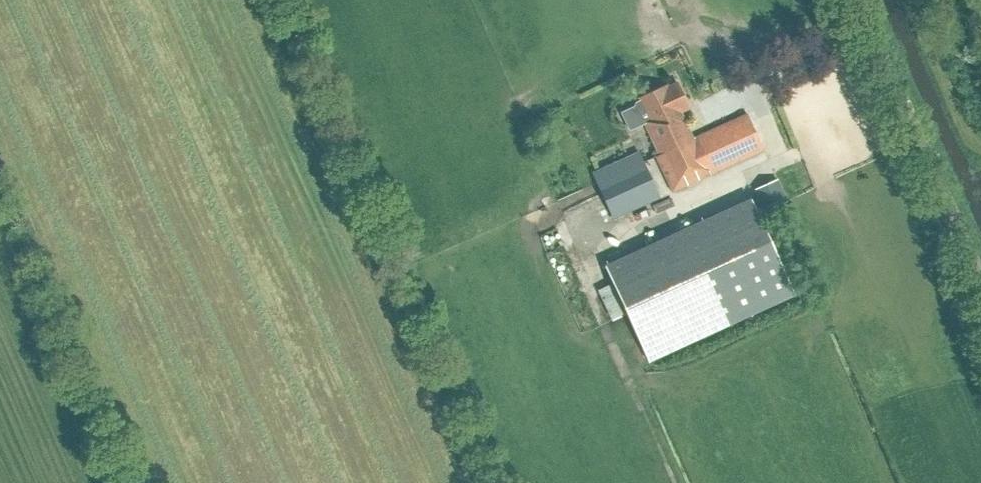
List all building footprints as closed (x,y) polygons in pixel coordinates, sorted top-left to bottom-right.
[(667,86),(638,99),(640,102),(635,104),(634,108),(638,114),(641,116),(643,115),(646,121),(643,123),(659,155),(656,157),(673,192),(764,149),(747,112),(694,139),(681,113),(689,109),(676,83),(668,88),(667,86)] [(596,181),(613,219),(659,198),(641,161),(596,181)] [(777,179),(755,189),(765,211),(787,201),(777,179)] [(603,266),(647,362),(794,296),(750,199),(603,266)]
